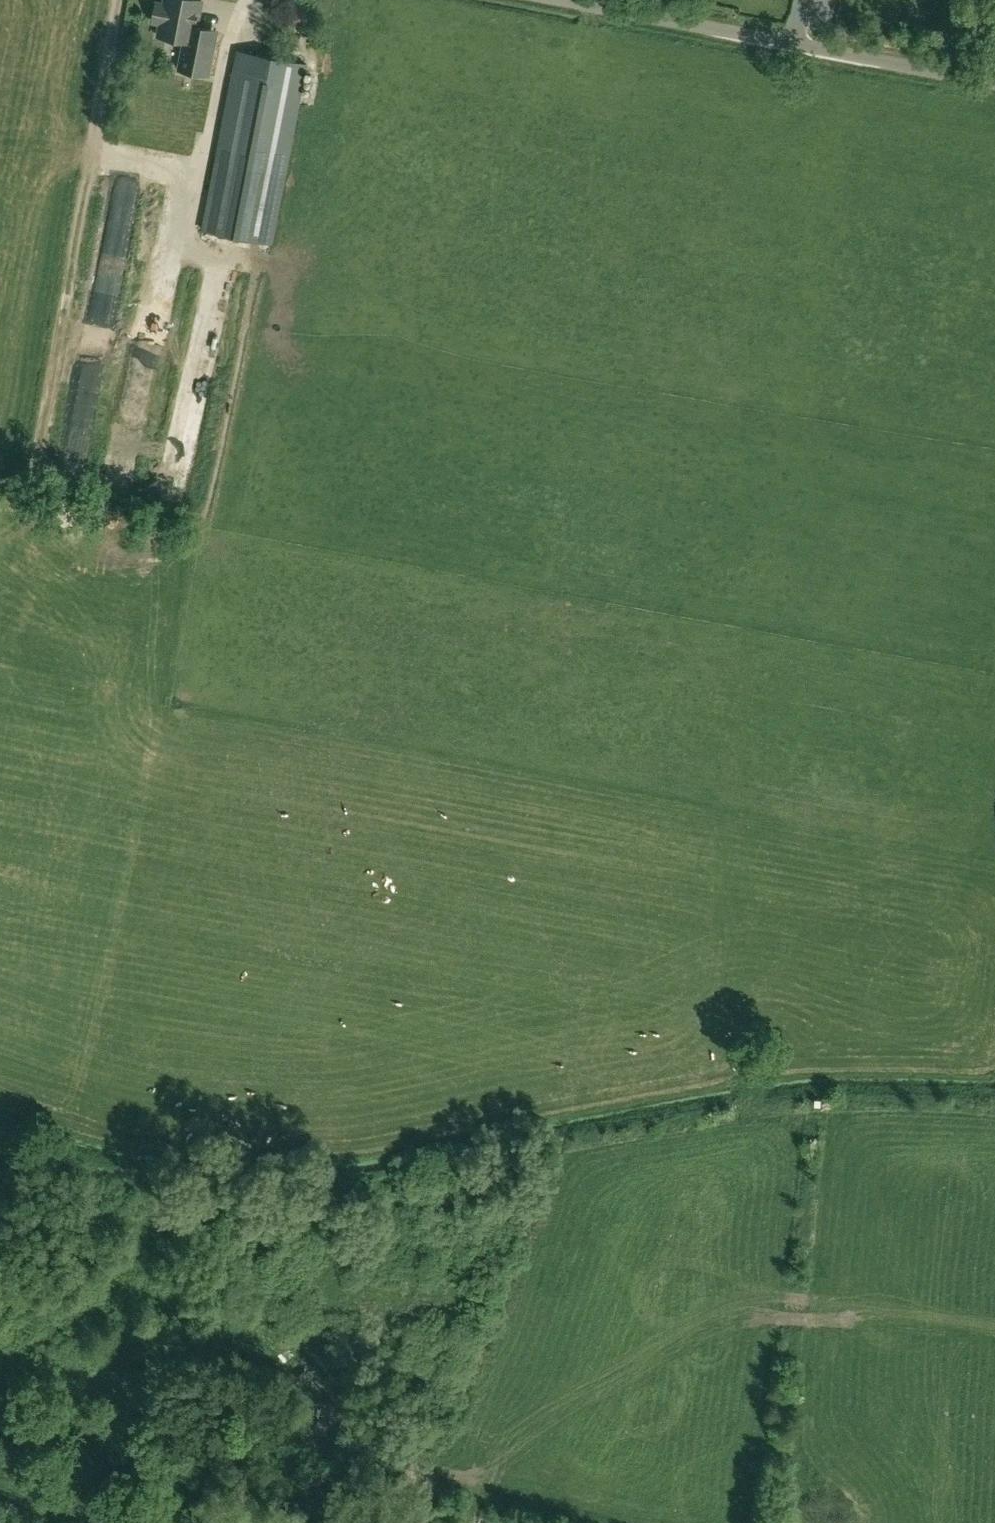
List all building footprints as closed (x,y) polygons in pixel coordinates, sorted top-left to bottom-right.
[(215,41),(217,29),(197,26),(202,1),(198,0),(165,0),(164,4),(157,3),(154,22),(161,23),(158,35),(185,41),(180,69),(208,75),(215,41)] [(273,244),(285,174),(307,64),(238,51),(217,161),(203,232),(273,244)]
